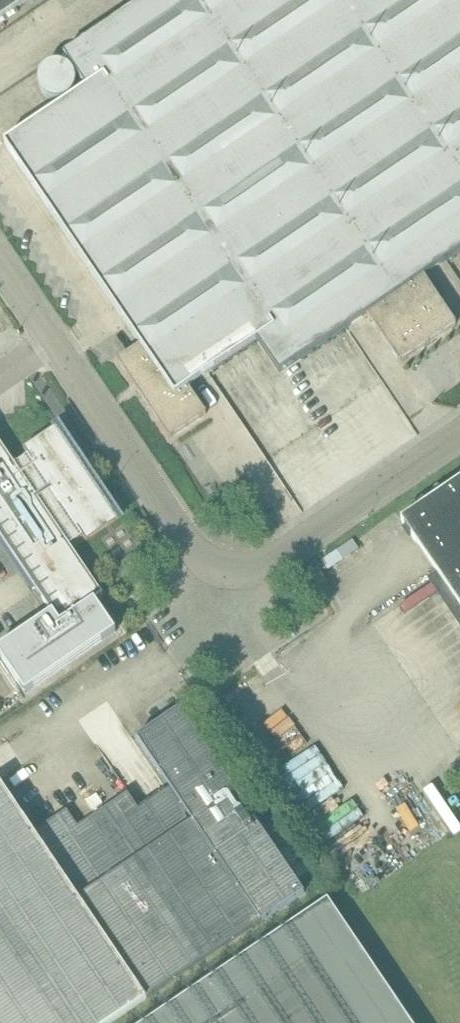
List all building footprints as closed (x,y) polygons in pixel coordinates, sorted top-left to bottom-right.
[(24,0),(0,0),(0,16),(24,0)] [(5,143),(140,344),(117,360),(170,438),(206,413),(189,386),(257,340),(280,373),(347,328),(367,314),(399,362),(456,323),(424,275),(446,261),(459,251),(459,0),(144,0),(64,54),(86,87),(5,143)] [(70,545),(83,536),(86,542),(120,520),(57,427),(24,449),(28,455),(15,464),(0,442),(0,535),(52,612),(0,647),(0,656),(25,692),(116,631),(95,600),(103,595),(70,545)] [(459,607),(459,480),(401,520),(459,607)] [(267,718),(276,735),(298,724),(290,707),(267,718)] [(170,788),(139,809),(127,792),(78,826),(67,809),(33,832),(0,782),(0,1022),(110,1022),(304,892),(180,708),(136,737),(170,788)] [(95,789),(85,795),(94,810),(104,805),(95,789)] [(409,801),(397,807),(409,830),(421,824),(409,801)] [(327,898),(142,1022),(411,1022),(327,898)]
